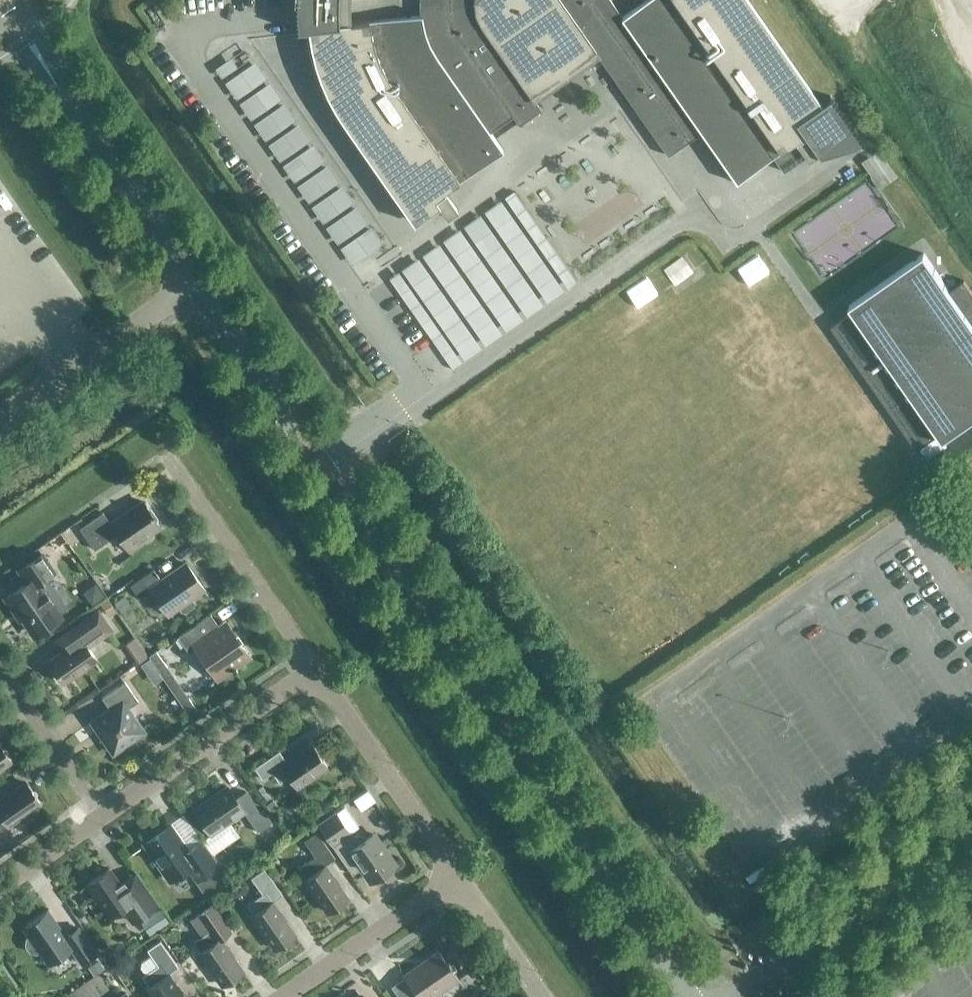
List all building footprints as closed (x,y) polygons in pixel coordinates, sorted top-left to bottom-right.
[(700,131),(735,181),(793,140),(807,160),(816,153),(817,154),(860,143),(828,96),(819,103),(747,0),(645,0),(622,16),(611,0),(419,0),(419,1),(419,14),(349,22),(349,10),(349,0),(295,0),(295,1),(295,14),(296,24),(296,30),(308,29),(314,61),(326,92),(343,120),(413,221),(437,204),(446,217),(457,209),(443,190),(502,150),(489,132),(512,116),(518,124),(540,109),(530,94),(561,73),(594,50),(667,155),(700,131)] [(229,53),(335,236),(373,214),(362,195),(360,196),(347,175),(346,175),(333,154),(331,155),(318,133),(317,134),(304,112),(301,114),(263,49),(252,56),(245,44),(229,53)] [(879,147),(861,159),(879,185),(897,172),(879,147)] [(456,357),(585,271),(524,180),(490,202),(490,203),(469,217),(447,231),(448,231),(426,246),(427,248),(397,268),(456,357)] [(347,238),(358,252),(385,231),(374,217),(347,238)] [(697,242),(675,253),(685,272),(706,261),(697,242)] [(849,305),(853,311),(831,326),(917,449),(939,434),(943,440),(971,419),(971,291),(964,280),(949,290),(924,253),(849,305)] [(1,307),(6,316),(24,305),(19,296),(1,307)] [(145,535),(159,525),(142,501),(110,523),(102,511),(79,527),(94,549),(112,536),(119,536),(129,551),(147,538),(145,535)] [(64,533),(72,544),(79,539),(71,528),(64,533)] [(73,552),(61,535),(51,542),(63,560),(73,552)] [(38,581),(54,571),(42,554),(19,569),(27,582),(5,597),(14,611),(16,609),(32,632),(60,613),(38,581)] [(194,601),(190,596),(201,587),(209,598),(210,598),(185,562),(184,562),(185,563),(161,580),(152,568),(130,585),(139,598),(151,589),(167,613),(168,612),(167,611),(176,605),(181,611),(185,611),(193,606),(194,601)] [(106,596),(99,601),(108,614),(115,609),(106,596)] [(52,641),(60,652),(48,660),(64,682),(97,659),(88,646),(112,629),(98,609),(52,641)] [(217,679),(250,656),(225,620),(218,625),(210,613),(176,637),(187,652),(194,647),(217,679)] [(147,656),(134,636),(123,644),(137,663),(147,656)] [(146,673),(155,667),(149,657),(140,664),(146,673)] [(113,753),(144,731),(128,707),(138,700),(124,681),(101,697),(109,708),(91,721),(113,753)] [(11,760),(0,744),(0,768),(11,760)] [(296,787),(326,766),(311,744),(286,761),(278,750),(253,767),(261,778),(271,771),(278,782),(288,775),(296,787)] [(355,783),(363,801),(380,793),(372,775),(355,783)] [(18,817),(21,821),(26,821),(37,815),(38,810),(35,806),(40,802),(26,781),(0,799),(0,828),(6,824),(7,825),(18,817)] [(227,785),(193,809),(210,833),(201,840),(212,855),(239,835),(229,821),(244,810),(249,818),(258,831),(272,821),(263,809),(259,811),(245,792),(236,798),(227,785)] [(357,843),(349,832),(335,811),(317,824),(346,865),(350,862),(353,866),(356,867),(360,864),(371,880),(394,865),(372,833),(357,843)] [(384,829),(391,824),(384,815),(377,820),(384,829)] [(188,848),(171,822),(141,842),(168,883),(187,869),(207,897),(230,881),(201,840),(188,848)] [(326,911),(347,897),(322,861),(332,854),(316,831),(303,840),(314,856),(298,867),(305,878),(304,879),(326,911)] [(274,948),(294,933),(269,897),(279,890),(263,867),(250,877),(262,893),(246,904),(253,914),(251,915),(274,948)] [(129,874),(118,881),(109,868),(87,883),(110,916),(123,907),(132,922),(152,908),(129,874)] [(211,904),(198,913),(189,920),(200,936),(193,941),(200,951),(199,952),(222,985),(242,970),(217,934),(227,927),(211,904)] [(148,917),(156,929),(168,921),(160,909),(148,917)] [(36,952),(40,950),(48,963),(71,947),(82,963),(96,953),(78,927),(64,936),(47,911),(24,927),(30,936),(26,938),(26,944),(30,951),(36,952)] [(150,955),(140,962),(140,967),(144,974),(142,976),(149,986),(147,987),(154,996),(185,996),(168,973),(177,967),(175,963),(176,963),(160,940),(146,949),(150,955)] [(404,977),(391,986),(398,996),(430,996),(457,978),(464,988),(465,988),(448,964),(450,963),(447,959),(446,960),(436,947),(400,972),(404,977)] [(93,976),(104,968),(98,959),(87,966),(93,976)]
